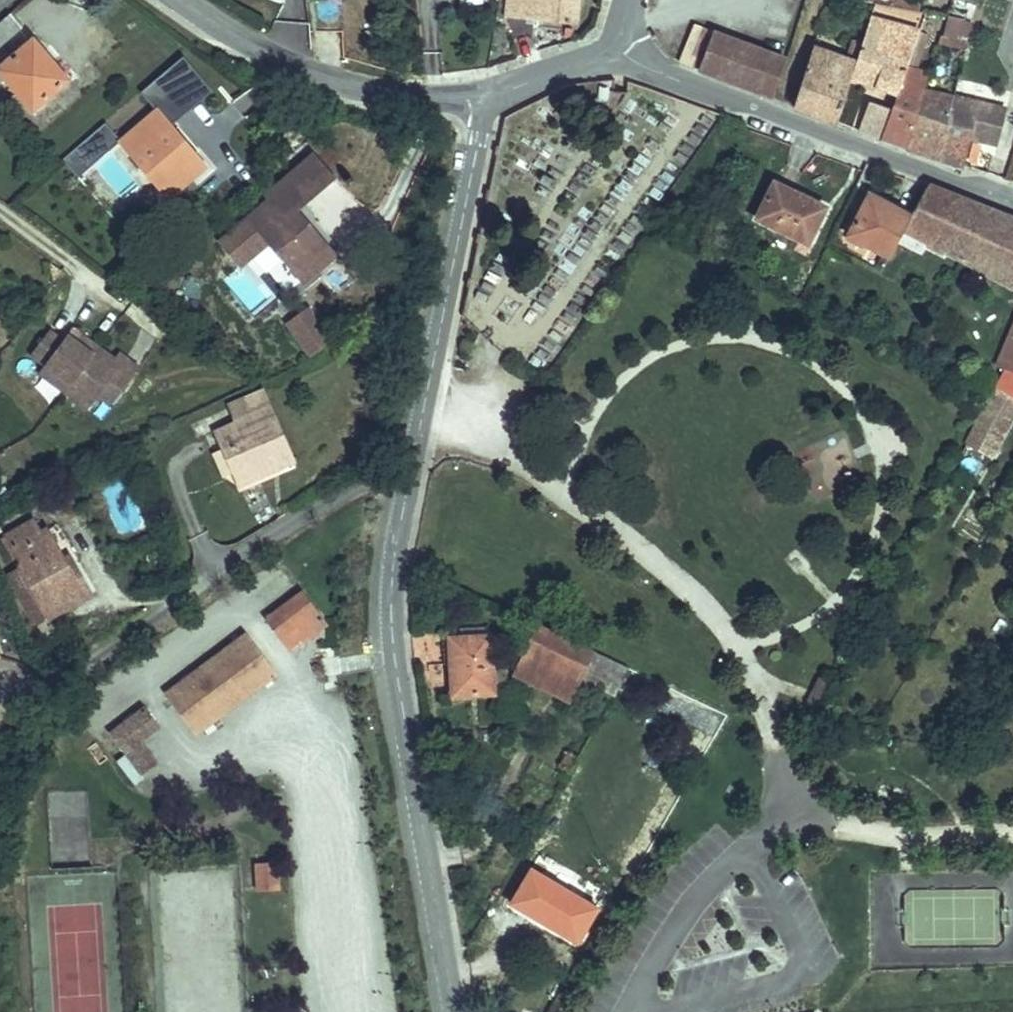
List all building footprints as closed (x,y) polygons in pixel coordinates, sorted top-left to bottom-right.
[(0,5),(0,31),(24,10),(16,0),(6,0),(0,5)] [(881,0),(865,0),(848,50),(844,62),(888,78),(901,37),(910,11),(881,0)] [(937,44),(965,51),(972,22),(944,15),(937,44)] [(765,82),(778,46),(705,20),(692,54),(735,71),(765,82)] [(36,23),(0,55),(37,96),(69,67),(44,40),(48,36),(36,23)] [(844,62),(848,50),(804,34),(786,90),(829,106),(844,62)] [(882,95),(873,122),(899,131),(919,68),(923,58),(907,52),(910,42),(901,37),(888,78),(882,95)] [(940,75),(919,68),(899,131),(930,142),(940,75)] [(962,154),(967,121),(979,126),(990,90),(940,75),(930,142),(962,154)] [(163,86),(125,118),(173,175),(201,152),(194,142),(204,134),(163,86)] [(873,122),(882,95),(860,88),(852,114),(873,122)] [(111,105),(96,118),(105,128),(119,115),(111,105)] [(269,180),(220,222),(240,246),(270,220),(296,250),(327,222),(298,190),(337,155),(316,131),(266,176),(269,180)] [(772,147),(757,184),(806,206),(822,167),(772,147)] [(904,202),(903,205),(914,210),(910,223),(947,241),(973,187),(918,167),(904,202)] [(863,174),(844,217),(889,240),(903,205),(904,202),(881,189),(883,184),(863,174)] [(973,187),(947,241),(972,252),(1000,197),(973,187)] [(972,252),(1005,267),(1012,252),(1012,201),(1000,197),(972,252)] [(963,400),(978,407),(989,381),(996,384),(1006,362),(1012,366),(1012,297),(1008,295),(975,373),(963,400)] [(77,316),(84,308),(71,297),(64,305),(77,316)] [(59,311),(46,301),(27,323),(40,334),(65,354),(59,360),(83,380),(95,367),(111,346),(105,341),(113,331),(84,308),(77,316),(64,305),(59,311)] [(303,308),(278,325),(294,348),(318,331),(303,308)] [(120,323),(113,331),(105,341),(111,346),(95,367),(105,375),(137,337),(120,323)] [(35,340),(59,360),(65,354),(40,334),(35,340)] [(231,418),(239,437),(249,462),(268,454),(272,465),(314,448),(291,393),(231,418)] [(249,462),(239,437),(228,442),(238,466),(249,462)] [(268,454),(249,462),(253,473),(272,465),(268,454)] [(16,540),(40,593),(86,573),(68,533),(61,537),(47,505),(41,507),(36,495),(7,507),(21,538),(16,540)] [(246,611),(260,635),(302,610),(287,586),(246,611)] [(583,621),(529,594),(515,623),(568,650),(574,639),(583,621)] [(443,603),(445,672),(484,670),(481,602),(443,603)] [(626,642),(583,621),(574,639),(614,660),(626,642)] [(140,674),(170,722),(252,672),(221,623),(140,674)] [(568,650),(515,623),(504,645),(557,672),(568,650)] [(584,685),(612,698),(626,668),(598,655),(584,685)] [(806,681),(818,687),(831,661),(819,655),(806,681)] [(123,710),(112,688),(80,708),(109,754),(125,745),(109,719),(123,710)] [(519,854),(499,884),(559,924),(579,893),(519,854)] [(249,889),(278,890),(279,862),(250,861),(249,889)] [(902,947),(1003,946),(1003,890),(901,890),(902,947)]
